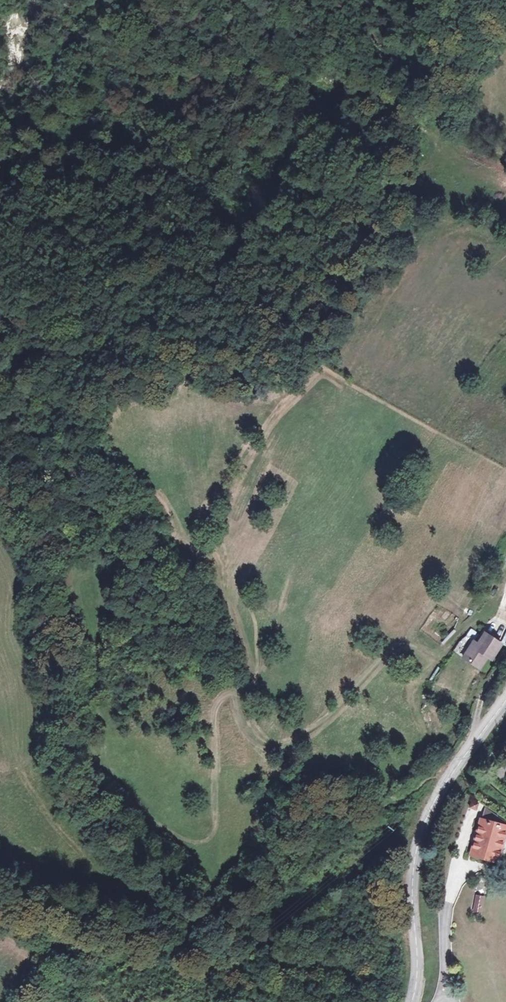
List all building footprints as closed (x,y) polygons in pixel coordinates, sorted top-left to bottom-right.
[(505,643),(484,627),(462,656),(483,672),(505,643)] [(479,821),(468,858),(499,867),(505,842),(505,828),(479,821)] [(486,896),(477,894),(473,910),(482,912),(486,896)]
